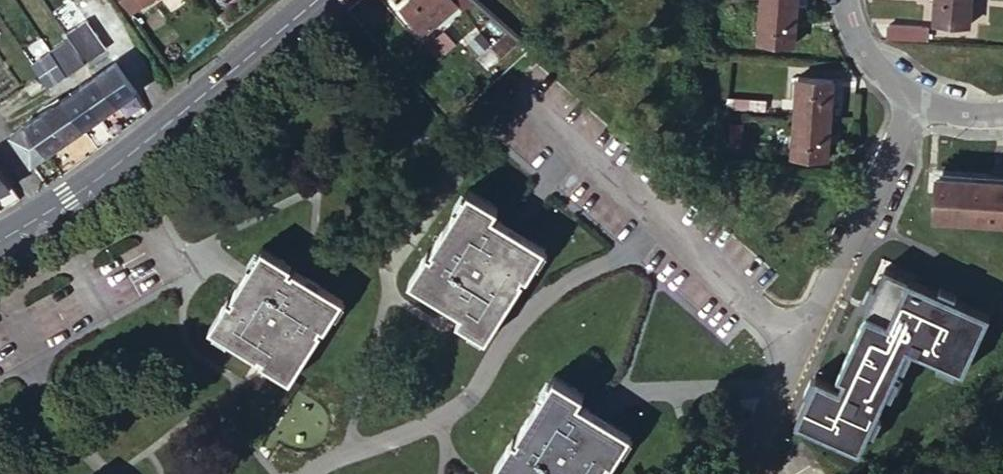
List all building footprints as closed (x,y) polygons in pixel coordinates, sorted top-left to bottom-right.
[(140,9),(151,2),(150,0),(134,0),(140,9)] [(461,0),(408,0),(404,3),(429,33),(462,4),(464,3),(461,0)] [(796,0),(762,0),(759,29),(793,32),(796,0)] [(971,0),(936,0),(935,17),(969,20),(971,0)] [(90,55),(110,41),(90,12),(70,26),(74,32),(82,43),(90,55)] [(930,36),(931,26),(893,23),(892,34),(930,36)] [(505,53),(522,36),(511,27),(496,44),(505,53)] [(62,57),(82,43),(74,32),(54,45),(62,57)] [(62,57),(70,69),(90,55),(82,43),(62,57)] [(53,81),(70,69),(62,57),(54,45),(36,57),(53,81)] [(125,98),(141,86),(121,57),(104,68),(125,98)] [(108,110),(125,98),(104,68),(101,71),(87,80),(108,110)] [(796,110),(830,113),(835,73),(801,70),(796,110)] [(92,122),(108,110),(87,80),(81,85),(70,91),(92,122)] [(52,104),(73,135),(92,122),(70,91),(63,96),(52,104)] [(33,117),(55,149),(73,135),(52,104),(33,117)] [(826,150),(830,113),(796,110),(792,147),(826,150)] [(38,161),(55,149),(33,117),(16,129),(38,161)] [(0,158),(0,196),(20,186),(0,158)] [(936,170),(933,213),(1002,217),(1002,175),(936,170)] [(541,244),(533,238),(494,213),(498,207),(470,188),(434,244),(437,246),(434,251),(428,248),(410,275),(440,294),(462,308),(458,315),(487,333),(523,276),(519,273),(522,268),(526,270),(541,244)] [(262,359),(287,375),(289,376),(321,328),(319,326),(321,321),(325,324),(332,314),(344,296),(297,265),(293,270),(289,267),(290,264),(265,248),(234,293),(238,295),(235,299),(229,296),(211,324),(257,353),(260,351),(265,354),(262,359)] [(958,365),(985,308),(881,258),(859,304),(861,305),(828,374),(812,367),(790,413),(853,443),(903,339),(958,365)] [(552,373),(518,428),(521,430),(516,438),(512,436),(496,463),(515,473),(597,473),(603,463),(600,461),(602,456),(605,458),(624,427),(576,398),(581,391),(552,373)]
